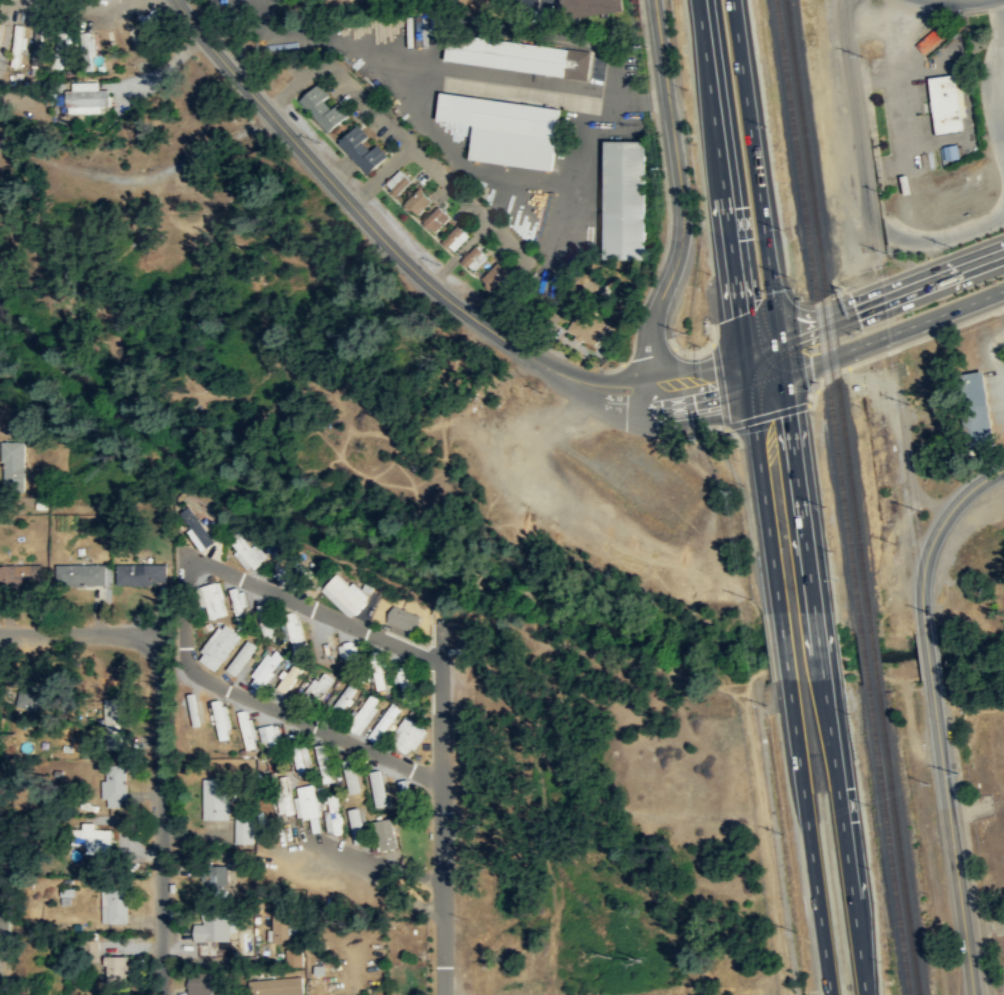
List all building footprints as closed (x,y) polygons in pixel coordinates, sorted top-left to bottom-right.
[(622,12),(621,0),(558,0),(560,19),(622,12)] [(159,36),(155,28),(165,24),(158,8),(138,17),(148,41),(159,36)] [(21,49),(26,49),(27,37),(23,37),(24,25),(14,24),(11,66),(20,66),(21,49)] [(917,45),(924,53),(944,35),(937,27),(917,45)] [(43,66),(45,30),(33,29),(31,65),(43,66)] [(587,80),(592,51),(449,32),(446,60),(587,80)] [(936,131),(962,127),(954,73),(928,76),(936,131)] [(67,113),(101,113),(101,105),(110,105),(110,89),(99,89),(99,82),(71,82),(71,90),(66,90),(67,113)] [(299,101),(329,133),(348,114),(338,103),(332,109),(324,100),(331,93),(319,82),(299,101)] [(561,107),(442,91),(438,118),(474,124),(470,158),(552,169),(561,107)] [(388,154),(377,143),(370,150),(363,142),(369,136),(357,124),(338,143),(368,174),(388,154)] [(607,140),(606,258),(647,259),(648,140),(607,140)] [(943,146),(946,161),(960,158),(958,144),(943,146)] [(384,185),(395,195),(411,180),(400,169),(384,185)] [(417,215),(431,199),(418,187),(404,203),(417,215)] [(422,221),(434,232),(450,216),(439,205),(422,221)] [(452,251),(469,235),(458,224),(441,240),(452,251)] [(487,255),(475,244),(461,260),(472,271),(487,255)] [(480,279),(491,290),(510,271),(499,260),(480,279)] [(596,348),(608,324),(578,310),(567,334),(596,348)] [(997,442),(988,371),(968,373),(977,445),(997,442)] [(2,486),(24,486),(24,440),(2,440),(2,486)] [(200,551),(213,544),(195,512),(186,517),(192,528),(188,530),(200,551)] [(268,556),(255,543),(252,546),(243,536),(231,548),(252,570),(268,556)] [(277,558),(303,587),(312,578),(286,550),(277,558)] [(25,564),(0,567),(0,591),(28,586),(25,564)] [(105,564),(57,564),(57,584),(105,584),(105,564)] [(117,584),(166,584),(166,564),(117,564),(117,584)] [(371,597),(354,582),(351,585),(338,572),(321,590),(352,618),(371,597)] [(220,582),(203,586),(210,619),(228,614),(220,582)] [(247,606),(242,585),(229,589),(240,629),(248,626),(243,607),(247,606)] [(386,621),(413,633),(420,616),(394,604),(386,621)] [(282,640),(289,638),(292,654),(302,652),(300,643),(303,642),(300,622),(296,623),(294,611),(285,613),(287,621),(279,622),(282,640)] [(241,634),(223,622),(198,659),(216,671),(241,634)] [(359,642),(346,643),(346,656),(359,656),(359,642)] [(248,683),(259,690),(283,655),(273,647),(248,683)] [(278,685),(287,691),(303,668),(295,662),(278,685)] [(417,694),(413,665),(391,669),(394,684),(399,683),(401,697),(417,694)] [(321,698),(334,678),(324,671),(318,681),(313,678),(306,688),(321,698)] [(22,706),(54,709),(56,690),(23,687),(22,706)] [(378,697),(369,693),(351,729),(362,735),(376,707),(374,706),(378,697)] [(227,738),(226,729),(229,728),(225,705),(213,707),(219,739),(227,738)] [(242,749),(256,748),(252,717),(247,718),(246,710),(237,711),(242,749)] [(428,731),(407,715),(389,740),(406,753),(410,747),(414,750),(428,731)] [(106,749),(126,749),(126,717),(106,717),(106,749)] [(266,739),(269,753),(283,750),(278,723),(259,727),(261,740),(266,739)] [(315,746),(317,759),(325,758),(323,744),(315,746)] [(345,781),(347,780),(350,792),(358,790),(355,775),(360,775),(355,755),(340,758),(345,781)] [(304,771),(302,756),(295,757),(297,772),(304,771)] [(126,767),(107,767),(107,777),(101,777),(101,798),(107,798),(107,806),(126,806),(126,767)] [(227,777),(202,777),(202,818),(227,818),(227,777)] [(405,825),(417,823),(414,805),(418,804),(417,794),(412,795),(409,779),(398,780),(405,825)] [(297,819),(311,817),(313,832),(321,831),(315,784),(297,786),(299,796),(294,796),(297,819)] [(344,831),(336,794),(320,797),(327,834),(344,831)] [(278,814),(294,813),(292,796),(277,798),(278,814)] [(235,842),(254,842),(254,816),(235,816),(235,842)] [(397,847),(392,817),(376,820),(382,850),(397,847)] [(111,853),(111,828),(95,828),(95,822),(82,822),(82,828),(73,828),(73,843),(85,843),(85,853),(111,853)] [(227,895),(227,865),(202,865),(202,895),(227,895)] [(127,890),(103,890),(103,923),(127,923),(127,890)] [(290,945),(290,910),(273,910),(273,945),(290,945)] [(10,911),(0,911),(0,927),(10,928),(10,911)] [(229,941),(229,911),(203,911),(203,924),(194,924),(194,941),(229,941)] [(287,967),(302,967),(302,950),(287,950),(287,967)] [(105,955),(105,983),(127,983),(127,955),(105,955)] [(219,989),(219,973),(187,973),(187,994),(211,994),(211,989),(219,989)] [(249,994),(297,994),(296,978),(249,981),(249,994)]
